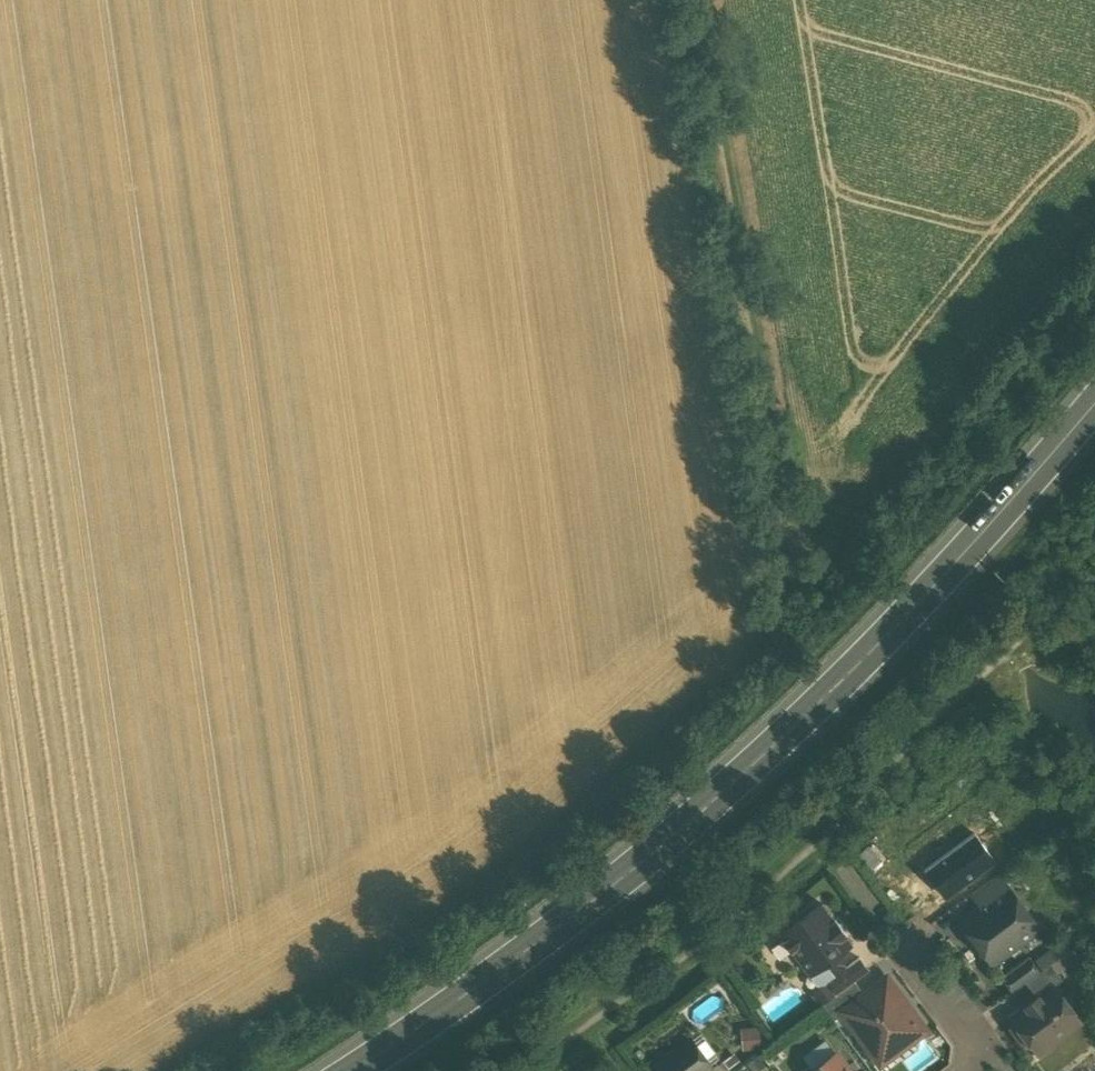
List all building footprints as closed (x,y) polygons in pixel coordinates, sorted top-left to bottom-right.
[(924,869),(943,896),(994,859),(975,833),(924,869)] [(997,874),(972,892),(982,906),(1007,887),(997,874)] [(982,906),(962,921),(992,962),(1037,928),(1007,887),(982,906)] [(822,904),(781,934),(785,938),(782,940),(790,952),(793,950),(809,972),(807,973),(808,974),(823,963),(833,976),(846,967),(836,954),(849,944),(844,937),(847,935),(844,932),(844,930),(843,927),(841,925),(839,923),(837,922),(834,919),(832,921),(821,906),(823,905),(822,904)] [(1028,957),(1002,976),(1013,991),(1025,982),(1039,971),(1028,957)] [(833,976),(827,981),(836,994),(854,981),(868,970),(859,958),(846,967),(833,976)] [(1039,971),(1025,982),(1035,996),(1036,995),(1037,997),(1052,986),(1052,987),(1062,980),(1050,964),(1039,971)] [(864,995),(843,1011),(844,1012),(877,1057),(890,1047),(897,1048),(906,1042),(907,1035),(920,1025),(886,979),(864,995)] [(836,994),(822,1005),(833,1020),(844,1012),(843,1011),(864,995),(854,981),(836,994)] [(1052,986),(1037,997),(1036,995),(1035,996),(1024,1005),(1025,1006),(1011,1017),(1038,1052),(1078,1022),(1052,987),(1052,986)] [(757,1027),(744,1029),(746,1049),(759,1047),(757,1027)] [(691,1040),(678,1049),(676,1047),(664,1056),(666,1058),(657,1065),(662,1070),(702,1070),(709,1066),(691,1040)] [(825,1061),(811,1070),(849,1070),(836,1053),(835,1054),(825,1061)] [(709,1070),(730,1070),(723,1061),(709,1070)]
